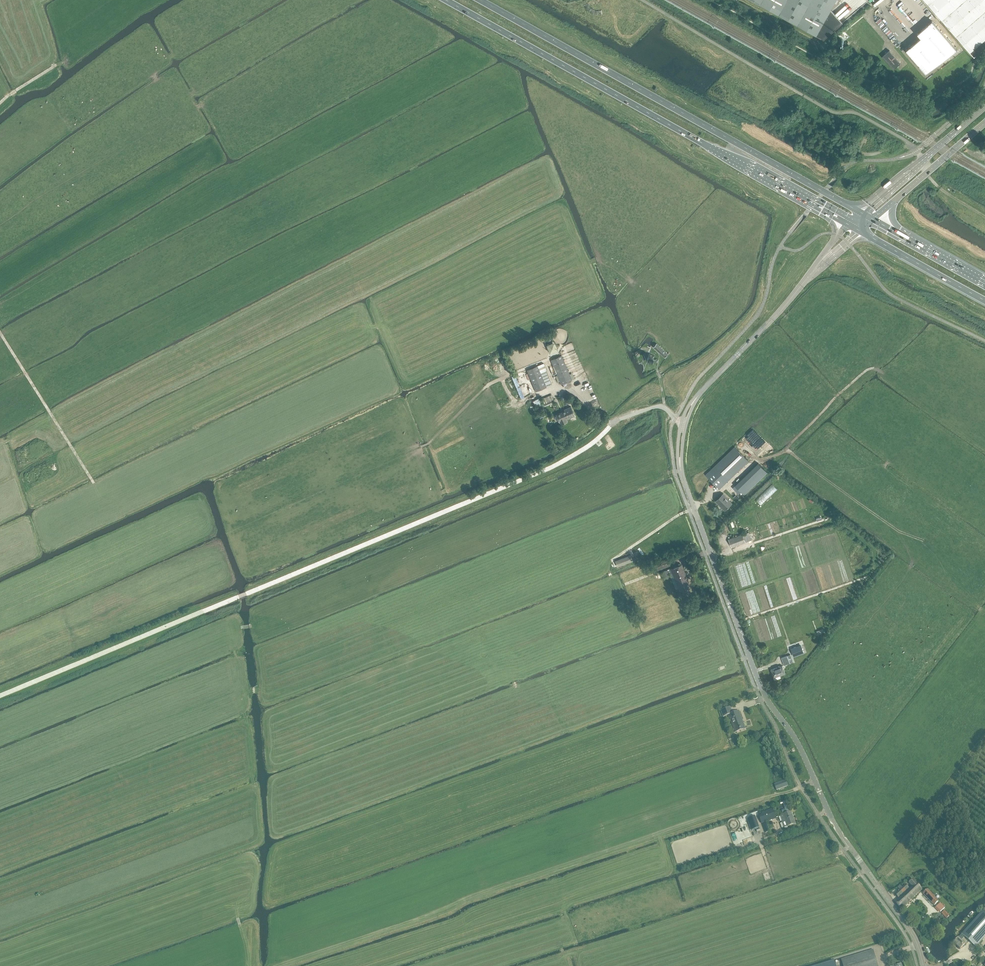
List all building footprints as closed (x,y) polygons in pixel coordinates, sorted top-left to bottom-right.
[(816,35),(824,40),(844,23),(831,9),(836,0),(753,0),(816,35)] [(984,47),(984,0),(926,0),(970,52),(974,56),(984,47)] [(957,50),(933,21),(929,24),(918,34),(921,38),(910,47),(906,50),(926,73),(957,50)] [(890,50),(883,56),(894,69),(901,63),(890,50)] [(549,352),(557,349),(555,342),(547,345),(549,352)] [(665,357),(668,353),(657,343),(653,347),(665,357)] [(651,362),(654,356),(648,353),(645,359),(651,362)] [(561,384),(571,380),(572,380),(561,356),(551,360),(561,384)] [(536,391),(546,387),(552,385),(543,363),(537,366),(527,370),(536,391)] [(551,395),(542,399),(545,406),(555,402),(551,395)] [(571,407),(564,410),(568,418),(574,416),(571,407)] [(556,415),(554,416),(556,420),(558,419),(559,422),(560,421),(561,424),(566,421),(566,419),(568,418),(564,410),(565,411),(556,415)] [(719,489),(749,461),(735,447),(706,475),(719,489)] [(755,466),(735,486),(744,495),(764,475),(767,472),(758,463),(755,466)] [(725,510),(731,504),(726,498),(727,497),(723,494),(717,500),(722,505),(721,506),(725,510)] [(742,534),(729,539),(731,544),(732,546),(745,541),(743,534),(742,534)] [(617,566),(633,560),(632,558),(630,555),(626,556),(615,561),(617,566)] [(656,570),(670,564),(667,558),(654,563),(656,570)] [(689,591),(686,583),(688,582),(681,564),(671,568),(679,590),(681,589),(683,593),(689,591)] [(804,652),(801,645),(797,647),(794,648),(792,649),(794,656),(804,652)] [(784,664),(793,662),(790,654),(782,657),(784,664)] [(774,677),(785,673),(783,665),(771,669),(774,677)] [(733,714),(731,708),(721,711),(723,718),(729,716),(730,719),(731,719),(736,733),(745,730),(739,712),(733,714)] [(776,790),(788,786),(786,781),(774,785),(776,790)] [(761,824),(776,819),(772,809),(758,815),(761,824)] [(783,815),(780,816),(782,822),(781,822),(784,828),(787,827),(795,824),(791,812),(783,815)] [(751,831),(758,828),(759,828),(758,826),(755,817),(752,817),(752,818),(747,819),(751,831)] [(901,910),(922,889),(913,880),(909,883),(912,887),(907,891),(907,890),(909,888),(905,885),(902,888),(900,886),(897,888),(900,890),(895,894),(898,898),(904,893),(904,894),(895,902),(901,910)] [(934,906),(939,901),(928,889),(923,894),(934,906)] [(940,903),(935,909),(939,914),(945,908),(940,903)] [(984,937),(984,912),(983,910),(961,934),(962,935),(959,939),(958,938),(953,944),(960,950),(965,944),(961,941),(965,937),(976,947),(984,937)] [(873,950),(841,960),(843,965),(878,965),(873,950)]
